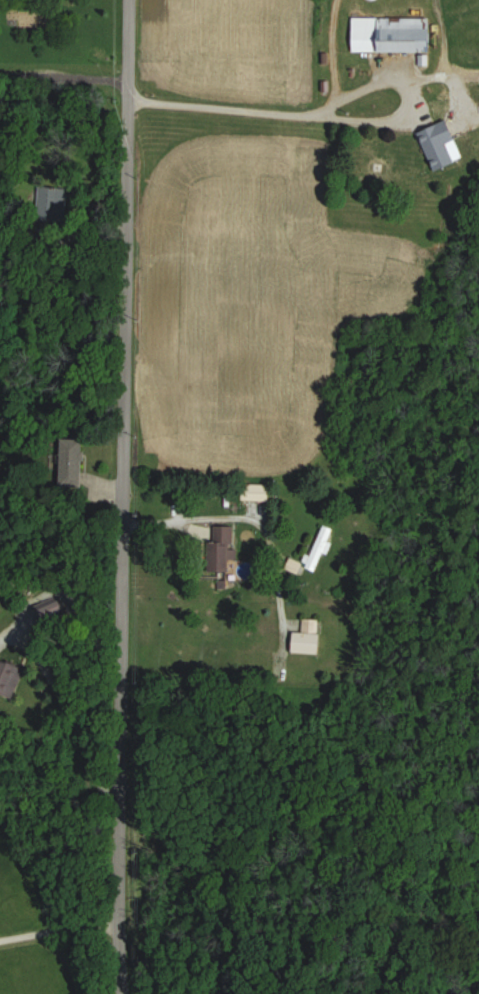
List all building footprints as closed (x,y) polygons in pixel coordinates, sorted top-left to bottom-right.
[(437,18),(357,17),(356,51),(437,53),(437,18)] [(438,172),(469,159),(453,120),(421,133),(438,172)] [(69,188),(42,187),(41,209),(68,211),(69,188)] [(84,482),(86,440),(62,439),(61,482),(84,482)] [(272,489),(246,489),(246,502),(272,502),(272,489)] [(331,556),(336,543),(332,541),(337,529),(326,525),(314,556),(311,555),(306,567),(319,572),(326,553),(331,556)] [(232,573),(233,561),(239,561),(240,549),(236,549),(237,527),(216,526),(215,573),(232,573)] [(67,610),(59,594),(35,605),(43,621),(67,610)] [(323,620),(305,620),(305,633),(297,633),(296,654),(322,655),(323,620)] [(28,669),(3,659),(0,667),(0,692),(16,699),(28,669)]
